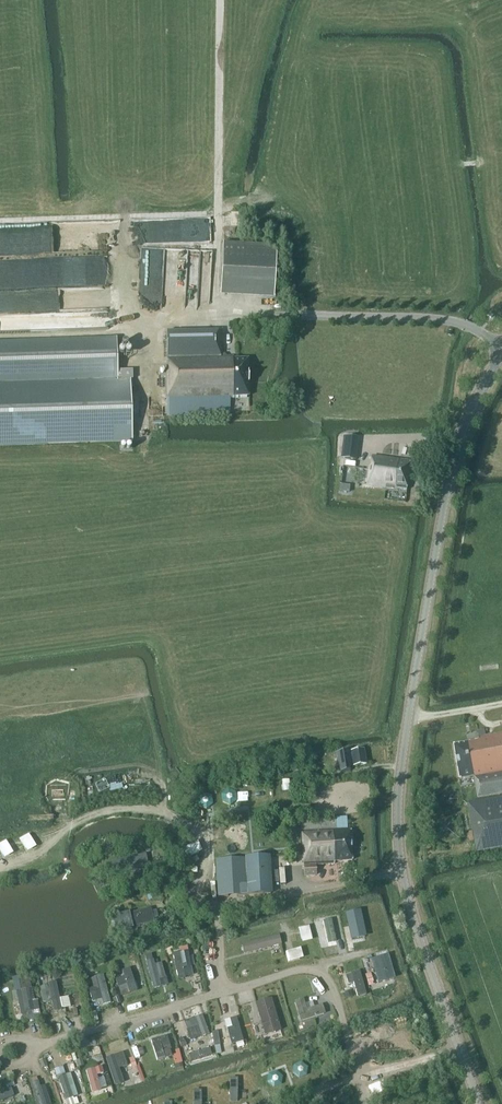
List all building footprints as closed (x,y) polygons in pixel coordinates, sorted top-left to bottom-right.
[(274,300),(276,246),(222,244),(220,297),(274,300)] [(141,248),(141,270),(162,270),(162,253),(172,253),(173,248),(141,248)] [(248,372),(247,359),(233,360),(233,357),(221,358),(220,331),(166,332),(166,359),(166,370),(165,370),(166,401),(234,399),(234,397),(248,397),(248,384),(248,372)] [(131,396),(130,379),(132,379),(132,370),(117,370),(116,339),(0,342),(0,447),(46,446),(46,444),(132,440),(131,409),(131,396)] [(356,445),(343,444),(341,459),(354,461),(356,445)] [(407,491),(411,461),(372,456),(371,465),(369,465),(367,485),(407,491)] [(346,479),(356,480),(357,467),(347,466),(346,479)] [(341,485),(340,492),(350,493),(351,486),(341,485)] [(486,736),(485,730),(478,731),(479,737),(479,741),(454,745),(456,756),(458,768),(460,779),(474,777),(478,798),(501,793),(501,733),(486,736)] [(349,771),(349,764),(353,763),(353,767),(366,765),(363,750),(351,752),(351,754),(349,755),(349,752),(334,754),(340,773),(349,771)] [(468,803),(477,853),(501,849),(501,797),(468,803)] [(349,832),(349,830),(300,833),(301,856),(302,856),(303,867),(304,876),(316,875),(315,866),(334,865),(334,862),(352,861),(350,832),(349,832)] [(248,896),(270,894),(268,857),(246,858),(248,896)] [(131,912),(138,932),(154,927),(147,906),(131,912)] [(242,945),(245,955),(283,945),(280,935),(242,945)] [(188,947),(180,948),(181,952),(173,954),(179,978),(194,975),(188,947)] [(153,961),(146,963),(153,990),(161,988),(159,980),(166,979),(162,964),(155,966),(153,961)] [(125,975),(116,979),(122,995),(138,989),(130,967),(123,970),(125,975)] [(347,975),(350,984),(354,983),(359,997),(368,994),(360,970),(347,975)] [(93,1006),(111,1002),(105,975),(92,978),(94,986),(89,988),(93,1006)] [(58,982),(42,985),(48,1019),(64,1016),(58,982)] [(28,991),(16,993),(20,1016),(33,1013),(28,991)] [(261,997),(266,1018),(283,1014),(277,992),(261,997)] [(303,1028),(317,1024),(314,1016),(326,1013),(324,1004),(315,1006),(314,1001),(306,1002),(305,998),(296,1001),(303,1028)] [(206,1016),(187,1018),(192,1056),(201,1055),(201,1049),(215,1047),(216,1054),(222,1053),(219,1031),(208,1032),(206,1016)] [(237,1017),(225,1020),(232,1045),(245,1041),(237,1017)] [(152,1039),(157,1061),(173,1057),(168,1035),(152,1039)] [(126,1060),(123,1050),(105,1056),(115,1084),(124,1080),(120,1067),(127,1064),(126,1060)] [(98,1075),(104,1073),(102,1066),(86,1070),(92,1092),(108,1088),(105,1077),(99,1078),(98,1075)] [(59,1078),(66,1101),(78,1097),(71,1074),(59,1078)] [(37,1103),(50,1103),(44,1085),(40,1087),(39,1082),(31,1084),(32,1089),(37,1103)] [(16,1098),(13,1089),(0,1093),(0,1103),(16,1098)]
